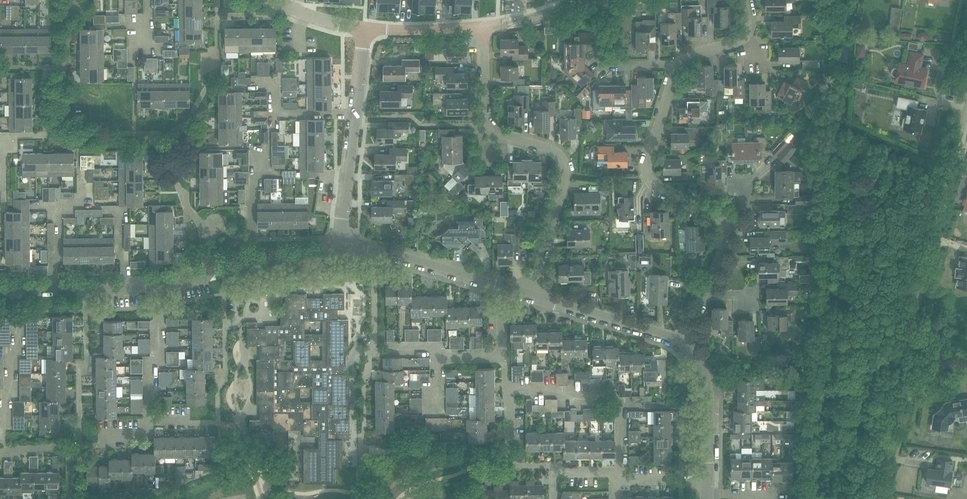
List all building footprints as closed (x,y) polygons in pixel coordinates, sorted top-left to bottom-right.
[(377,10),(389,10),(389,0),(377,0),(377,10)] [(389,10),(401,11),(401,0),(389,0),(389,10)] [(413,11),(425,12),(425,0),(413,0),(413,11)] [(425,12),(437,13),(437,0),(425,0),(425,12)] [(449,11),(461,11),(461,0),(449,0),(449,11)] [(461,11),(473,12),(473,0),(461,0),(461,11)] [(715,26),(729,26),(729,6),(721,6),(721,0),(709,0),(709,12),(715,12),(715,26)] [(766,10),(786,10),(786,2),(792,2),(792,0),(766,0),(766,10)] [(202,11),(202,4),(180,4),(180,16),(205,16),(205,11),(202,11)] [(681,8),(681,12),(682,25),(688,25),(689,35),(702,34),(702,16),(702,7),(700,6),(696,6),(694,8),(681,8)] [(682,25),(681,12),(668,13),(668,23),(662,23),(662,43),(676,43),(676,29),(682,29),(682,25)] [(772,22),(772,36),(793,35),(793,28),(801,28),(801,15),(784,15),(784,21),(772,22)] [(180,16),(180,29),(202,29),(202,22),(205,22),(205,16),(180,16)] [(636,31),(636,50),(650,50),(650,36),(656,36),(656,19),(643,19),(643,21),(636,21),(636,25),(637,25),(637,31),(636,31)] [(239,51),(239,25),(234,25),(234,28),(226,28),(226,51),(239,51)] [(243,25),(239,25),(239,51),(251,51),(251,28),(243,28),(243,25)] [(259,28),(251,28),(251,51),(264,51),(263,25),(259,25),(259,28)] [(268,25),(263,25),(264,51),(276,51),(276,28),(268,28),(268,25)] [(94,30),(94,27),(89,27),(89,30),(81,30),(81,43),(104,43),(103,30),(94,30)] [(13,29),(1,29),(1,39),(0,39),(0,44),(1,52),(13,52),(13,29)] [(26,29),(13,29),(13,52),(21,52),(21,54),(26,54),(26,29)] [(39,29),(26,29),(26,54),(31,54),(31,51),(39,51),(39,29)] [(51,29),(39,29),(39,51),(52,51),(51,44),(54,44),(54,38),(51,39),(51,29)] [(180,29),(180,42),(190,42),(190,44),(194,44),(194,42),(202,42),(202,29),(180,29)] [(565,42),(565,56),(585,56),(585,43),(592,42),(592,34),(568,34),(568,42),(565,42)] [(513,53),(513,59),(526,59),(526,46),(518,46),(518,39),(501,40),(501,53),(513,53)] [(439,50),(447,50),(447,61),(467,61),(467,47),(455,47),(455,41),(439,41),(439,50)] [(190,42),(180,42),(176,42),(176,48),(180,48),(180,54),(190,54),(190,44),(190,42)] [(79,50),(79,55),(104,55),(104,43),(81,43),(81,50),(79,50)] [(799,48),(789,48),(779,48),(779,61),(800,61),(799,48)] [(893,76),(894,76),(896,77),(896,81),(905,83),(905,86),(913,87),(914,85),(923,87),(927,68),(921,67),(923,54),(911,52),(908,65),(899,63),(898,68),(896,67),(894,67),(892,68),(891,69),(891,70),(890,72),(891,74),(892,75),(893,76)] [(82,61),(82,68),(104,68),(104,55),(79,55),(79,61),(82,61)] [(128,55),(114,55),(114,61),(118,61),(118,67),(128,67),(128,55)] [(585,56),(565,56),(565,69),(582,86),(594,74),(591,77),(585,71),(585,56)] [(308,59),(308,72),(334,72),(334,67),(331,67),(331,59),(308,59)] [(419,71),(419,59),(403,59),(403,65),(384,65),(384,79),(405,79),(405,71),(419,71)] [(724,66),(725,76),(725,80),(718,80),(719,90),(721,90),(721,86),(725,86),(725,94),(733,94),(733,99),(744,98),(745,77),(738,77),(738,65),(724,66)] [(519,66),(511,66),(501,66),(502,79),(514,79),(514,85),(524,85),(524,79),(519,79),(519,66)] [(712,80),(712,66),(698,66),(698,74),(695,74),(695,76),(693,76),(693,85),(707,85),(707,94),(719,94),(719,90),(718,80),(712,80)] [(453,67),(443,67),(436,67),(436,80),(447,80),(447,87),(468,87),(467,73),(453,73),(453,67)] [(104,68),(82,68),(82,81),(89,81),(89,83),(95,83),(95,81),(104,81),(104,68)] [(239,78),(238,78),(238,84),(246,84),(252,84),(251,78),(246,78),(246,72),(239,72),(239,78)] [(308,72),(308,85),(331,84),(331,76),(334,76),(334,72),(308,72)] [(777,96),(786,100),(792,103),(798,90),(800,92),(806,80),(791,73),(786,82),(784,81),(777,96)] [(10,79),(10,92),(32,91),(32,78),(24,79),(24,76),(19,76),(19,79),(10,79)] [(633,90),(633,106),(646,106),(646,96),(653,96),(653,77),(639,77),(639,90),(633,90)] [(232,86),(232,92),(241,92),(246,92),(246,84),(238,84),(238,78),(232,78),(232,86)] [(151,106),(151,84),(139,84),(139,93),(136,93),(136,99),(139,99),(139,106),(151,106)] [(164,84),(151,84),(151,106),(159,106),(159,109),(164,109),(164,84)] [(177,84),(164,84),(164,109),(169,109),(169,106),(177,106),(177,84)] [(190,84),(177,84),(177,106),(190,106),(190,98),(193,98),(193,93),(190,93),(190,84)] [(308,85),(308,97),(334,97),(334,91),(331,91),(331,84),(308,85)] [(751,84),(751,94),(751,104),(760,104),(760,111),(771,111),(771,91),(765,91),(765,84),(751,84)] [(381,91),(381,105),(401,105),(401,97),(413,97),(413,85),(399,85),(399,91),(381,91)] [(517,105),(509,105),(509,123),(523,123),(523,110),(528,110),(529,95),(529,85),(519,85),(519,95),(517,95),(517,105)] [(613,105),(613,85),(599,85),(599,90),(593,90),(593,109),(605,109),(605,105),(613,105)] [(626,85),(613,85),(613,105),(613,109),(632,109),(632,90),(626,90),(626,85)] [(232,86),(226,86),(226,90),(227,90),(227,92),(220,92),(220,105),(242,105),(241,92),(232,92),(232,86)] [(10,92),(10,104),(35,104),(35,99),(32,99),(32,91),(10,92)] [(267,92),(254,92),(254,99),(261,99),(261,105),(268,105),(267,92)] [(448,104),(448,113),(468,113),(468,99),(448,99),(448,93),(434,93),(434,104),(448,104)] [(334,97),(308,97),(309,109),(332,109),(332,101),(334,101),(334,97)] [(904,129),(920,133),(923,118),(925,119),(927,110),(917,108),(918,101),(899,97),(897,107),(908,109),(906,118),(904,118),(902,127),(904,127),(904,129)] [(708,101),(702,101),(691,101),(692,107),(680,107),(680,121),(700,121),(700,112),(708,111),(708,101)] [(535,130),(549,130),(550,114),(556,114),(556,102),(544,102),(544,110),(536,110),(535,130)] [(10,104),(10,117),(32,116),(32,109),(35,109),(35,104),(10,104)] [(217,113),(217,118),(242,117),(242,105),(220,105),(220,112),(217,113)] [(561,118),(561,137),(575,137),(576,124),(581,124),(582,109),(574,109),(574,118),(561,118)] [(32,116),(10,117),(10,132),(25,132),(25,130),(32,129),(32,116)] [(220,131),(242,131),(247,130),(247,125),(242,126),(242,117),(217,118),(217,123),(220,123),(220,131)] [(622,119),(612,119),(606,119),(606,129),(610,129),(610,139),(636,139),(636,125),(622,125),(622,119)] [(301,120),(301,133),(327,133),(326,128),(324,128),(324,120),(301,120)] [(408,122),(389,122),(389,128),(378,129),(378,142),(394,142),(394,137),(400,138),(400,131),(408,131),(408,122)] [(699,127),(695,127),(685,127),(685,133),(672,133),(672,147),(689,147),(689,140),(699,139),(699,127)] [(444,136),(444,149),(462,149),(462,135),(454,135),(454,129),(440,129),(440,136),(444,136)] [(242,131),(220,131),(220,143),(228,143),(228,146),(233,146),(233,143),(242,143),(242,131)] [(301,133),(301,145),(324,145),(324,137),(327,137),(327,133),(301,133)] [(746,137),(746,141),(746,161),(760,161),(760,156),(767,156),(767,150),(765,150),(765,137),(746,137)] [(746,161),(746,141),(738,142),(738,138),(727,138),(727,157),(733,157),(733,162),(746,161)] [(772,151),(777,156),(787,145),(783,140),(772,151)] [(301,145),(301,158),(327,157),(327,153),(324,153),(324,145),(301,145)] [(615,145),(605,146),(598,146),(598,158),(598,161),(597,161),(597,166),(598,166),(598,168),(606,168),(609,168),(609,166),(628,166),(628,151),(615,152),(615,145)] [(778,157),(784,162),(794,150),(788,145),(778,157)] [(249,165),(249,149),(235,149),(235,158),(242,158),(242,165),(249,165)] [(376,168),(386,168),(395,168),(395,160),(407,160),(407,149),(391,149),(391,155),(376,154),(376,168)] [(462,149),(444,149),(444,162),(445,162),(445,165),(454,174),(452,176),(458,182),(459,181),(471,170),(462,161),(462,149)] [(218,152),(218,150),(209,150),(209,152),(201,152),(201,166),(223,166),(223,162),(223,152),(218,152)] [(36,176),(49,175),(49,151),(44,151),(44,153),(36,153),(36,176)] [(49,151),(49,175),(62,175),(62,153),(54,153),(54,151),(49,151)] [(36,176),(36,153),(23,154),(23,161),(21,161),(21,166),(20,166),(20,176),(36,176)] [(62,153),(62,175),(75,175),(74,166),(77,166),(77,161),(74,161),(74,153),(62,153)] [(88,169),(87,168),(95,168),(94,168),(94,160),(88,160),(88,155),(81,155),(81,169),(87,169),(88,169)] [(120,155),(120,168),(146,168),(146,163),(143,163),(143,155),(120,155)] [(327,157),(301,158),(301,170),(316,170),(324,170),(324,162),(327,162),(327,157)] [(528,180),(528,159),(524,159),(522,162),(514,162),(514,166),(508,166),(508,187),(522,187),(522,180),(528,180)] [(532,159),(528,159),(528,180),(533,180),(533,186),(547,186),(547,166),(541,166),(541,162),(533,162),(532,159)] [(680,159),(674,159),(664,159),(664,173),(678,173),(678,179),(688,179),(688,172),(680,172),(680,159)] [(708,165),(708,184),(721,184),(721,172),(727,172),(727,160),(716,160),(716,165),(708,165)] [(198,173),(198,178),(223,178),(223,166),(201,166),(201,173),(198,173)] [(88,169),(87,169),(87,182),(94,182),(94,173),(101,173),(101,168),(95,168),(87,168),(88,169)] [(146,168),(120,168),(120,180),(143,180),(143,172),(146,172),(146,168)] [(794,171),(776,171),(776,183),(794,183),(801,183),(802,171),(794,171)] [(405,180),(405,188),(414,187),(414,174),(394,174),(394,181),(405,180)] [(489,193),(489,199),(497,199),(497,193),(502,193),(502,175),(489,176),(489,193)] [(477,193),(489,193),(489,176),(476,176),(476,184),(468,184),(469,195),(477,195),(477,193)] [(223,178),(198,178),(198,183),(201,183),(201,190),(224,190),(223,178)] [(95,187),(95,193),(109,193),(109,187),(105,187),(105,180),(95,180),(95,187)] [(146,188),(143,188),(143,180),(120,180),(120,193),(146,192),(146,188)] [(392,180),(382,180),(372,180),(372,194),(392,194),(392,180)] [(454,196),(464,186),(459,181),(458,182),(449,191),(454,196)] [(794,183),(776,183),(776,196),(793,196),(797,196),(797,204),(812,204),(812,196),(799,196),(799,189),(794,189),(794,183)] [(575,193),(575,210),(600,209),(600,194),(609,194),(609,184),(599,184),(599,193),(575,193)] [(214,206),(214,203),(224,203),(224,193),(224,190),(201,190),(201,203),(209,203),(209,206),(214,206)] [(120,193),(120,205),(143,205),(143,197),(146,197),(146,192),(120,193)] [(634,196),(618,196),(619,213),(619,220),(635,220),(634,196)] [(372,207),(372,221),(392,221),(392,212),(404,211),(404,200),(387,201),(387,207),(372,207)] [(284,227),(283,203),(271,204),(271,229),(276,229),(276,227),(284,227)] [(296,229),(296,203),(283,203),(284,227),(291,226),(291,229),(296,229)] [(309,203),(296,203),(296,229),(301,229),(301,226),(309,226),(309,203)] [(271,229),(271,204),(258,204),(258,227),(266,227),(266,229),(271,229)] [(4,220),(4,225),(30,224),(30,211),(29,205),(14,206),(14,212),(6,212),(6,220),(4,220)] [(150,205),(150,224),(176,224),(176,219),(173,219),(173,211),(165,211),(165,205),(150,205)] [(786,210),(770,211),(760,211),(761,225),(780,224),(779,216),(786,216),(786,210)] [(668,212),(652,212),(652,236),(668,236),(668,212)] [(441,235),(438,235),(438,240),(441,240),(448,247),(458,247),(468,237),(473,242),(483,242),(483,239),(486,239),(486,225),(484,225),(484,218),(474,218),(474,221),(459,220),(459,227),(448,227),(441,235)] [(30,224),(4,225),(4,229),(6,229),(7,237),(30,237),(30,224)] [(150,224),(150,237),(173,237),(173,229),(176,229),(176,224),(150,224)] [(686,228),(678,229),(678,242),(687,242),(687,250),(704,249),(703,225),(686,226),(686,228)] [(589,229),(578,230),(568,230),(569,246),(590,245),(589,229)] [(751,251),(761,251),(769,251),(769,243),(787,243),(786,231),(765,231),(765,237),(751,237),(751,251)] [(499,244),(499,253),(499,263),(513,263),(513,250),(519,250),(518,233),(506,233),(506,244),(499,244)] [(4,249),(30,249),(30,237),(7,237),(7,245),(4,245),(4,249)] [(150,237),(150,249),(176,248),(176,244),(173,244),(173,237),(150,237)] [(102,264),(102,238),(90,239),(90,262),(97,262),(97,264),(102,264)] [(102,238),(102,264),(107,264),(107,262),(115,261),(115,238),(102,238)] [(65,262),(73,262),(73,265),(77,264),(77,239),(65,239),(65,262)] [(82,264),(82,262),(90,262),(90,239),(77,239),(77,264),(82,264)] [(176,248),(150,249),(151,268),(166,268),(166,261),(174,261),(174,253),(176,253),(176,248)] [(30,249),(4,249),(4,254),(7,254),(7,262),(15,262),(15,268),(30,268),(30,249)] [(789,256),(784,257),(774,257),(774,263),(759,263),(759,277),(780,276),(780,270),(790,269),(789,256)] [(954,275),(958,275),(957,286),(966,287),(966,257),(960,256),(959,267),(955,267),(954,275)] [(559,265),(560,281),(584,280),(583,265),(559,265)] [(367,266),(355,267),(355,272),(359,272),(360,283),(367,283),(367,266)] [(610,271),(610,285),(610,295),(629,294),(628,270),(610,271)] [(650,302),(666,303),(667,303),(668,275),(651,275),(650,302)] [(797,283),(789,283),(779,283),(779,289),(767,289),(767,303),(787,302),(787,295),(797,295),(797,283)] [(386,303),(399,303),(399,285),(386,285),(386,303)] [(399,303),(412,303),(412,294),(412,285),(399,285),(399,303)] [(313,387),(313,402),(313,403),(312,403),(312,413),(287,413),(288,429),(289,429),(303,429),(303,436),(319,436),(319,448),(304,448),(304,484),(336,483),(336,468),(343,468),(343,440),(350,440),(350,391),(350,374),(346,374),(346,351),(349,350),(349,319),(338,319),(338,309),(345,309),(345,293),(324,294),(324,297),(307,297),(307,309),(311,309),(311,320),(324,320),(324,335),(311,335),(311,340),(294,340),(294,361),(290,361),(290,366),(294,367),(294,387),(300,387),(313,387)] [(258,322),(247,322),(247,328),(248,328),(248,345),(261,345),(261,360),(257,360),(257,391),(257,406),(260,406),(260,420),(250,420),(250,436),(274,436),(274,429),(288,429),(287,413),(312,413),(312,403),(312,402),(300,402),(300,387),(294,387),(294,367),(290,366),(290,361),(286,361),(286,340),(294,340),(311,340),(311,335),(306,335),(306,320),(311,320),(311,309),(307,309),(307,297),(307,294),(286,294),(286,309),(281,309),(281,325),(291,325),(291,335),(279,335),(279,338),(272,338),(272,334),(267,334),(267,328),(258,328),(258,322)] [(247,314),(258,314),(258,294),(247,294),(247,314)] [(422,316),(422,315),(422,296),(416,296),(416,294),(412,294),(412,303),(412,316),(422,316)] [(422,315),(434,315),(434,296),(422,296),(422,315)] [(447,296),(434,296),(434,315),(447,314),(447,305),(447,296)] [(451,305),(447,305),(447,314),(447,327),(457,327),(457,325),(457,307),(451,307),(451,305)] [(469,307),(457,307),(457,325),(470,325),(469,307)] [(482,307),(469,307),(470,325),(482,325),(482,307)] [(721,335),(733,335),(733,321),(727,321),(727,308),(713,308),(713,327),(721,327),(721,335)] [(796,309),(785,309),(775,309),(775,315),(767,315),(767,329),(780,329),(780,330),(780,331),(780,332),(780,333),(781,334),(781,335),(782,335),(783,336),(784,337),(785,337),(786,337),(787,338),(789,337),(790,337),(791,337),(792,336),(793,335),(794,334),(794,333),(795,332),(795,331),(795,330),(795,328),(794,326),(794,325),(793,325),(792,324),(792,323),(791,323),(790,322),(789,322),(787,322),(787,320),(796,320),(796,309)] [(54,317),(54,331),(73,331),(73,316),(54,317)] [(10,331),(10,317),(0,317),(0,332),(10,331)] [(27,317),(27,331),(38,331),(38,317),(27,317)] [(193,318),(193,329),(213,329),(213,318),(193,318)] [(105,321),(105,334),(123,334),(123,321),(105,321)] [(739,321),(739,331),(739,339),(750,339),(750,351),(759,352),(759,337),(753,337),(753,321),(739,321)] [(511,322),(511,341),(512,341),(512,340),(524,340),(524,324),(519,324),(519,322),(511,322)] [(531,324),(531,322),(524,322),(524,324),(524,340),(537,340),(537,330),(537,323),(536,323),(531,324)] [(193,329),(194,338),(213,338),(213,329),(193,329)] [(544,330),(537,330),(537,340),(537,348),(550,348),(549,331),(544,331),(544,330)] [(549,330),(549,331),(550,348),(562,347),(562,337),(562,331),(561,331),(557,331),(557,330),(549,330)] [(3,346),(11,346),(10,331),(0,332),(0,346),(3,346)] [(27,331),(27,345),(39,345),(38,331),(27,331)] [(54,336),(54,345),(73,345),(73,331),(54,331),(48,331),(48,337),(54,336)] [(105,334),(105,346),(123,346),(123,334),(105,334)] [(575,355),(575,339),(574,339),(569,339),(569,337),(562,337),(562,347),(562,356),(563,356),(563,355),(575,355)] [(575,339),(575,355),(587,355),(587,338),(587,339),(582,339),(582,337),(574,337),(574,339),(575,339)] [(194,338),(194,348),(213,348),(213,338),(194,338)] [(27,345),(27,359),(31,359),(31,360),(39,359),(39,345),(27,345)] [(54,345),(54,359),(73,359),(73,345),(54,345)] [(105,346),(105,356),(105,357),(116,356),(124,356),(124,346),(123,346),(105,346)] [(594,364),(606,364),(606,348),(601,348),(601,346),(594,346),(593,346),(594,364)] [(606,364),(619,364),(619,352),(619,347),(614,347),(614,346),(606,346),(606,348),(606,364)] [(194,348),(194,358),(213,358),(213,348),(194,348)] [(631,370),(631,353),(626,353),(626,352),(619,352),(619,364),(619,370),(631,370)] [(631,352),(631,353),(631,370),(644,370),(644,358),(644,353),(639,353),(639,352),(631,352)] [(97,356),(97,367),(116,367),(116,356),(105,357),(105,356),(97,356)] [(384,357),(384,370),(402,370),(402,357),(384,357)] [(194,358),(194,369),(205,369),(213,368),(213,358),(194,358)] [(657,381),(657,359),(656,359),(652,359),(651,358),(644,358),(644,370),(644,381),(657,381)] [(19,359),(20,374),(31,374),(31,360),(31,359),(27,359),(19,359)] [(47,359),(48,373),(66,373),(66,359),(47,359)] [(526,370),(531,370),(530,362),(518,362),(518,378),(526,378),(526,370)] [(97,367),(97,377),(116,377),(116,367),(97,367)] [(476,369),(476,382),(494,382),(494,368),(476,369)] [(186,379),(188,379),(205,379),(205,369),(194,369),(186,369),(186,379)] [(384,370),(384,380),(394,380),(403,380),(403,370),(402,370),(384,370)] [(543,370),(537,370),(537,381),(543,381),(543,375),(550,375),(550,370),(543,370)] [(48,373),(48,387),(66,387),(66,373),(48,373)] [(20,374),(20,387),(31,387),(43,387),(43,385),(40,382),(31,382),(31,374),(20,374)] [(97,377),(97,387),(117,387),(116,377),(97,377)] [(734,388),(734,390),(756,390),(764,390),(765,377),(753,377),(753,379),(738,379),(738,386),(736,386),(734,388)] [(188,379),(188,391),(205,391),(205,379),(188,379)] [(591,379),(581,379),(581,391),(591,390),(591,379)] [(376,380),(376,393),(394,393),(394,380),(384,380),(376,380)] [(476,382),(476,394),(494,394),(494,382),(476,382)] [(619,396),(631,396),(631,393),(632,389),(627,389),(627,388),(625,388),(625,384),(619,384),(619,396)] [(20,387),(20,401),(25,401),(25,402),(32,401),(31,387),(20,387)] [(48,401),(59,401),(67,401),(66,387),(48,387),(48,401)] [(97,387),(97,397),(117,397),(117,387),(97,387)] [(738,393),(738,400),(765,401),(765,395),(756,395),(756,390),(734,390),(734,392),(736,393),(738,393)] [(205,391),(188,391),(188,404),(205,404),(205,391)] [(376,393),(377,405),(394,405),(394,393),(376,393)] [(476,394),(477,407),(494,406),(494,394),(476,394)] [(97,397),(98,407),(117,407),(117,397),(97,397)] [(935,416),(933,428),(947,429),(948,422),(954,416),(966,414),(966,399),(947,403),(943,407),(943,406),(937,412),(938,412),(935,416)] [(734,408),(734,410),(756,410),(756,405),(765,405),(765,401),(738,400),(738,407),(736,407),(734,408)] [(13,401),(13,415),(25,415),(25,402),(25,401),(20,401),(13,401)] [(41,401),(41,415),(60,415),(59,401),(48,401),(41,401)] [(377,405),(377,418),(395,417),(394,405),(377,405)] [(477,407),(477,419),(489,419),(495,419),(494,406),(477,407)] [(117,407),(98,407),(98,417),(117,417),(117,407)] [(571,411),(564,411),(564,417),(565,417),(571,417),(571,421),(577,421),(577,409),(571,409),(571,411)] [(730,418),(730,421),(752,421),(758,420),(758,411),(756,411),(756,410),(734,410),(734,417),(731,417),(730,418)] [(654,411),(654,424),(671,424),(671,423),(671,419),(672,418),(672,411),(673,411),(654,411)] [(25,415),(13,415),(14,429),(25,429),(25,415)] [(60,415),(41,415),(41,429),(60,429),(60,415)] [(395,417),(377,418),(377,430),(395,430),(395,417)] [(467,429),(469,429),(487,429),(487,423),(489,423),(489,419),(477,419),(467,419),(467,429)] [(752,421),(730,421),(730,422),(731,424),(734,424),(734,431),(760,431),(760,426),(752,426),(752,421)] [(671,424),(654,424),(655,436),(671,436),(671,431),(673,431),(672,423),(671,423),(671,424)] [(539,427),(539,433),(539,449),(540,449),(544,449),(545,451),(552,451),(552,449),(552,433),(546,433),(545,427),(539,427)] [(487,429),(469,429),(469,442),(487,442),(487,429)] [(527,432),(527,449),(532,449),(532,451),(540,451),(540,449),(539,449),(539,433),(527,433),(527,432)] [(564,432),(552,433),(552,449),(557,449),(557,451),(564,450),(564,440),(564,432)] [(590,457),(595,457),(595,458),(602,458),(602,457),(602,440),(595,440),(595,434),(590,434),(590,440),(590,457)] [(215,436),(205,437),(205,456),(216,456),(215,436)] [(671,436),(655,436),(655,449),(671,449),(671,444),(673,444),(673,436),(671,436)] [(155,437),(155,453),(155,456),(166,456),(165,437),(155,437)] [(175,437),(165,437),(166,456),(175,456),(175,437)] [(185,437),(175,437),(175,456),(185,456),(185,437)] [(196,437),(185,437),(185,456),(196,456),(196,437)] [(205,437),(196,437),(196,456),(205,456),(205,437)] [(564,440),(564,450),(564,457),(565,457),(570,457),(570,458),(577,458),(577,457),(577,440),(564,440)] [(590,440),(577,440),(577,457),(582,457),(582,458),(590,458),(590,457),(590,440)] [(615,440),(602,440),(602,457),(607,457),(607,458),(615,458),(615,440),(614,440),(615,440)] [(671,449),(655,449),(655,461),(655,462),(671,462),(671,461),(671,456),(673,456),(673,449),(671,449)] [(133,453),(133,459),(133,471),(145,471),(145,453),(133,453)] [(155,453),(145,453),(145,471),(145,473),(156,472),(155,456),(155,453)] [(731,480),(742,480),(742,458),(736,458),(736,453),(730,453),(730,458),(731,458),(731,480)] [(742,480),(744,480),(752,480),(752,476),(752,458),(752,453),(742,453),(742,458),(742,480)] [(752,458),(752,476),(758,476),(758,478),(760,480),(762,480),(762,458),(752,458)] [(762,480),(772,480),(772,458),(762,458),(762,480)] [(780,484),(782,484),(783,462),(773,462),(773,458),(772,458),(772,480),(779,480),(779,483),(780,484)] [(110,459),(110,465),(111,477),(123,477),(123,459),(110,459)] [(133,459),(123,459),(123,477),(123,479),(133,479),(133,471),(133,459)] [(951,471),(952,461),(938,459),(937,469),(928,468),(926,482),(929,483),(928,487),(936,488),(936,484),(950,485),(952,471),(951,471)] [(783,462),(782,484),(785,484),(786,483),(786,480),(793,480),(793,462),(783,462)] [(88,483),(101,483),(101,465),(88,466),(88,483)] [(101,465),(101,483),(101,485),(111,485),(111,477),(110,465),(101,465)] [(21,472),(21,477),(22,477),(22,488),(34,488),(34,466),(30,466),(30,472),(21,472)] [(38,466),(34,466),(34,488),(47,488),(47,472),(38,472),(38,466)] [(55,472),(47,472),(47,488),(60,488),(60,466),(55,466),(55,472)] [(9,493),(9,471),(5,471),(5,477),(0,477),(0,493),(9,493)] [(13,471),(9,471),(9,493),(22,493),(22,488),(22,477),(21,477),(13,477),(13,471)] [(511,490),(511,498),(527,498),(527,485),(519,485),(519,481),(511,481),(511,490)] [(527,485),(527,498),(543,498),(543,485),(532,485),(532,481),(527,481),(527,485)] [(494,490),(484,490),(484,486),(479,486),(479,498),(494,498),(494,490)] [(494,490),(494,498),(511,498),(511,490),(500,490),(500,486),(494,486),(494,490)]
